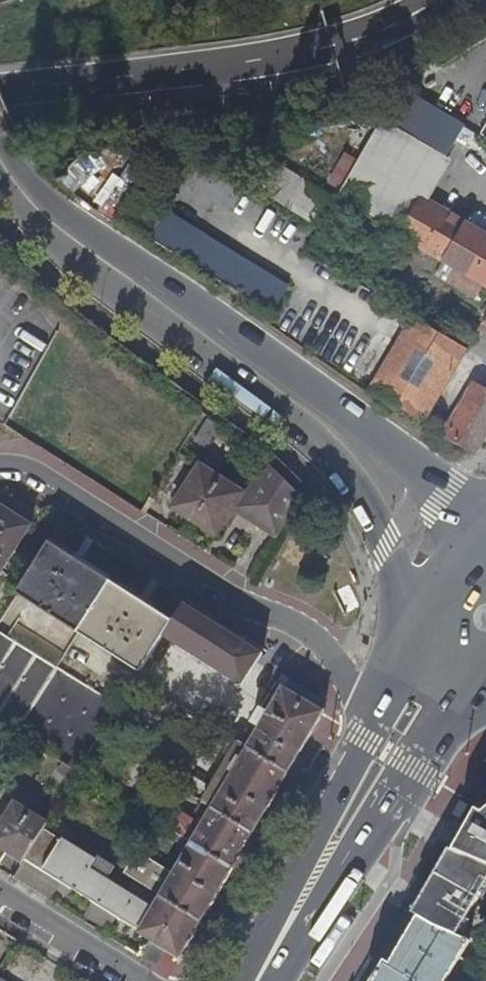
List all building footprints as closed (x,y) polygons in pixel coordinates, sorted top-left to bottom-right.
[(462,121),(399,83),(336,194),(452,264),(482,282),(485,284),(485,234),(420,195),(462,121)] [(478,129),(485,134),(485,116),(478,129)] [(271,195),(304,210),(301,217),(318,224),(331,192),(282,171),(271,195)] [(286,283),(135,192),(119,219),(270,310),(286,283)] [(482,282),(452,264),(441,283),(465,297),(473,297),(475,293),(482,282)] [(485,295),(485,284),(482,282),(475,293),(484,298),(485,295)] [(464,345),(412,315),(369,388),(395,403),(394,405),(430,426),(435,417),(427,412),(464,345)] [(468,347),(485,358),(485,318),(468,347)] [(485,431),(485,386),(473,379),(442,433),(474,451),(485,431)] [(205,421),(195,442),(206,448),(216,426),(205,421)] [(254,519),(283,473),(267,458),(248,490),(244,488),(243,489),(221,475),(194,518),(217,532),(234,505),(254,519)] [(194,518),(221,475),(200,462),(173,505),(194,518)] [(277,534),(303,495),(283,473),(254,519),(277,534)] [(32,525),(0,503),(0,553),(9,559),(32,525)] [(30,599),(62,549),(48,541),(16,591),(30,599)] [(78,629),(110,579),(62,549),(30,599),(78,629)] [(9,559),(0,553),(0,572),(9,559)] [(127,659),(158,609),(110,579),(78,629),(127,659)] [(172,618),(164,632),(193,650),(195,651),(196,651),(198,651),(199,650),(200,649),(201,648),(212,630),(207,626),(209,623),(209,622),(210,621),(210,620),(210,618),(209,617),(208,616),(207,615),(184,600),(172,618)] [(164,632),(172,618),(158,609),(127,659),(141,668),(164,632)] [(245,638),(207,615),(208,616),(209,617),(210,618),(210,620),(210,621),(209,622),(209,623),(207,626),(212,630),(201,648),(200,649),(199,650),(198,651),(196,651),(195,651),(193,650),(214,663),(212,662),(212,661),(211,660),(211,659),(211,657),(211,656),(212,655),(223,636),(235,644),(237,640),(238,639),(239,638),(241,637),(242,637),(244,638),(245,638)] [(57,664),(0,630),(0,721),(15,730),(57,664)] [(214,663),(242,681),(262,649),(245,638),(244,638),(242,637),(241,637),(239,638),(238,639),(237,640),(235,644),(223,636),(212,655),(211,656),(211,657),(211,659),(211,660),(212,661),(212,662),(214,663)] [(166,643),(161,658),(182,665),(187,650),(166,643)] [(78,769),(120,702),(57,664),(15,730),(48,750),(62,759),(78,769)] [(289,767),(325,706),(284,682),(268,708),(262,704),(254,717),(260,721),(247,743),(289,767)] [(247,743),(239,738),(203,798),(212,803),(233,767),(230,765),(238,753),(241,754),(247,743)] [(266,806),(289,767),(247,743),(241,754),(238,753),(230,765),(233,767),(212,803),(253,828),(266,806)] [(78,769),(62,759),(56,769),(72,779),(78,769)] [(46,821),(14,802),(0,824),(0,835),(9,841),(5,848),(23,859),(24,856),(43,826),(46,821)] [(233,862),(253,828),(212,803),(192,837),(233,862)] [(455,860),(485,872),(485,821),(480,817),(455,860)] [(95,858),(43,826),(24,856),(139,926),(138,929),(149,935),(180,953),(202,916),(160,891),(152,904),(90,866),(95,858)] [(214,895),(233,862),(192,837),(160,891),(202,916),(214,895)] [(139,926),(24,856),(23,859),(13,875),(138,953),(149,935),(138,929),(139,926)] [(450,857),(450,858),(414,919),(440,934),(459,942),(485,895),(485,872),(455,860),(450,857)] [(470,946),(459,942),(440,934),(414,919),(405,914),(374,964),(378,967),(370,980),(447,980),(470,946)]
